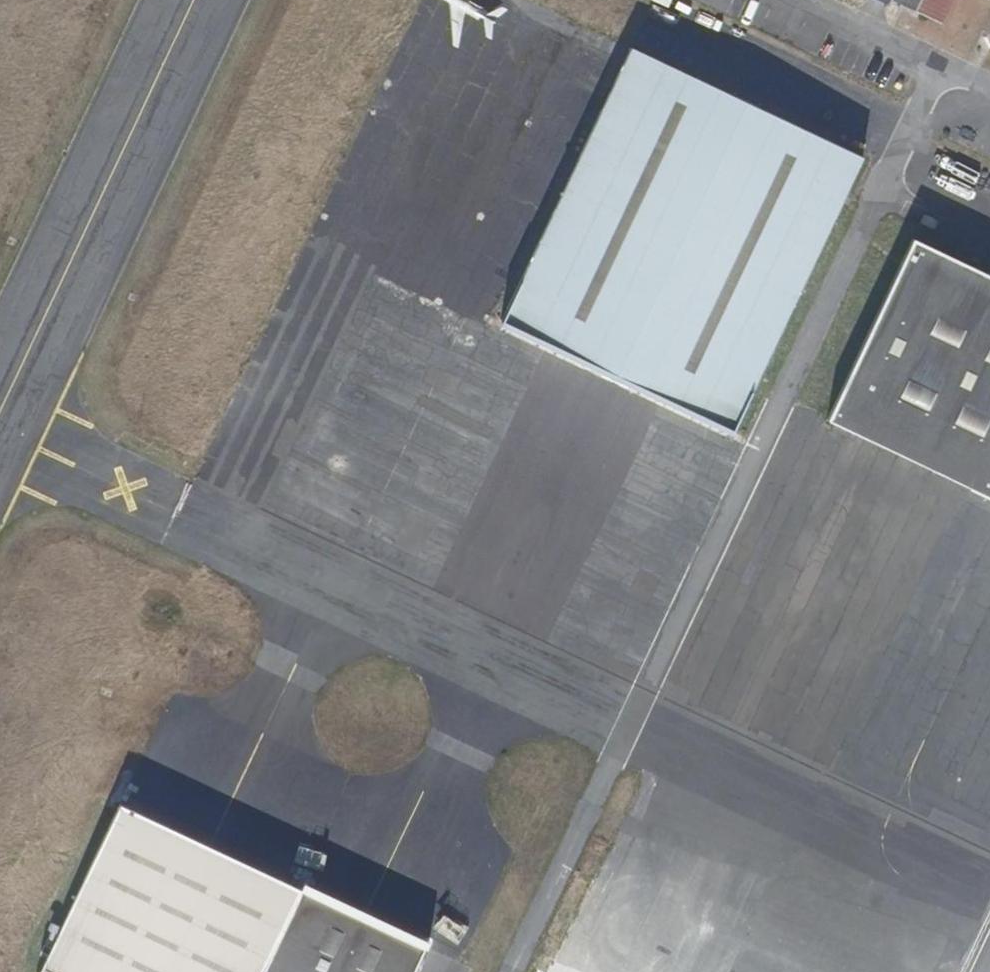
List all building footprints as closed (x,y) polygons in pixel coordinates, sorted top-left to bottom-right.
[(888,7),(891,0),(941,23),(953,0),(873,0),(888,7)] [(731,434),(862,157),(631,48),(630,50),(500,326),(731,434)] [(913,238),(827,420),(958,482),(989,497),(989,275),(913,238)] [(120,804),(76,898),(42,970),(46,971),(261,971),(301,889),(120,804)] [(305,891),(267,971),(414,971),(425,947),(305,891)]
